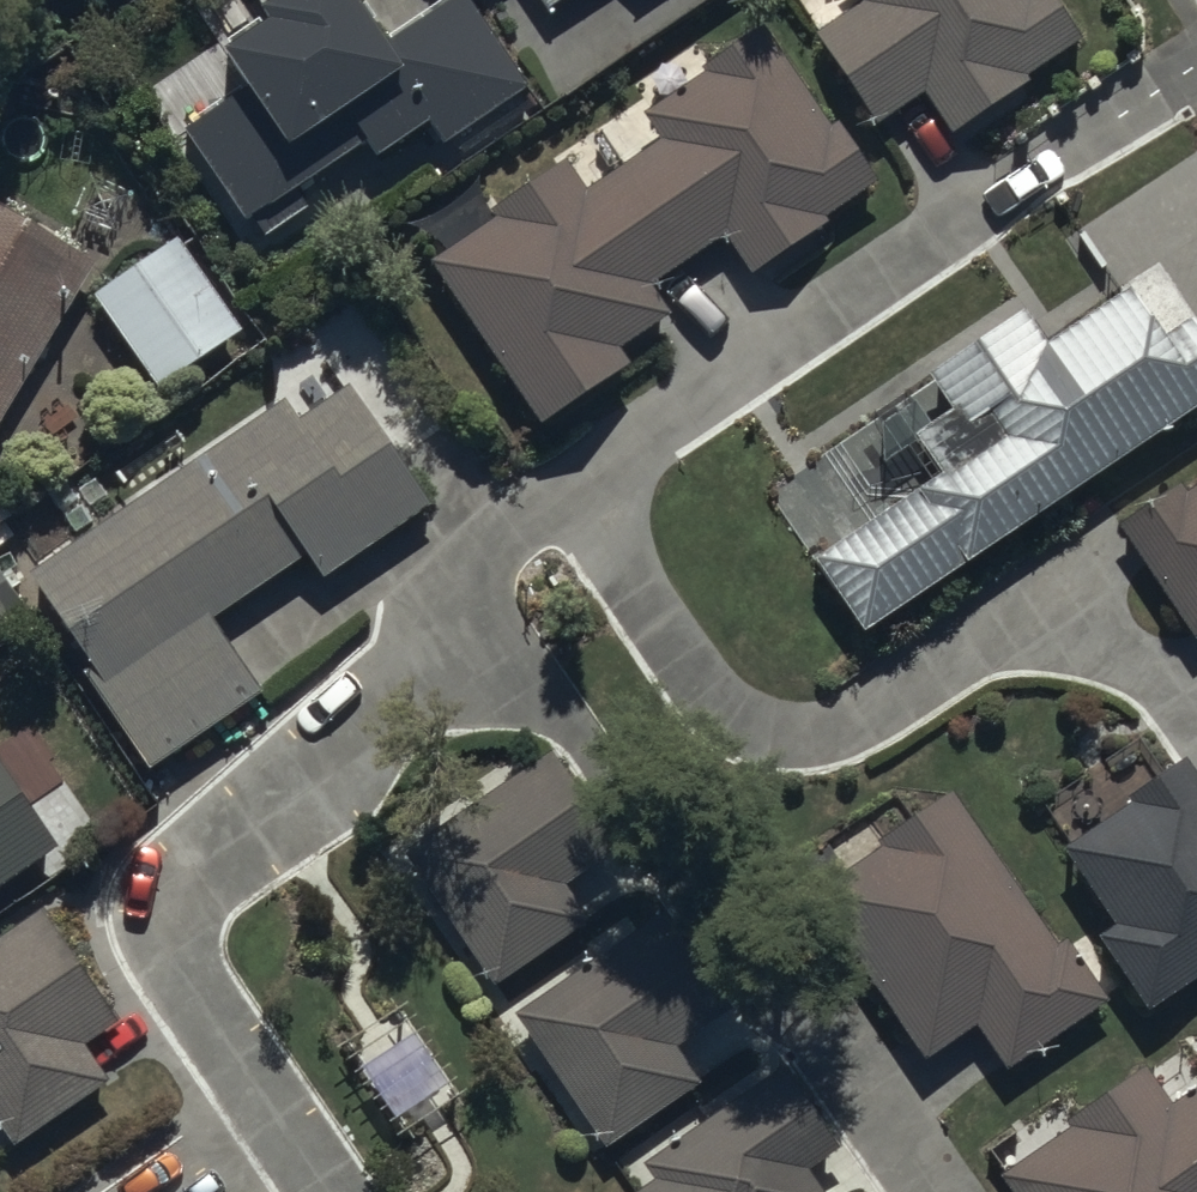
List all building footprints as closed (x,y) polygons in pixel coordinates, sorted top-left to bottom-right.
[(358,0),(281,0),(265,10),(268,15),(227,41),(233,51),(228,54),(249,87),(184,129),(241,218),(250,212),(265,236),(308,210),(293,187),(367,141),(377,157),(427,125),(441,146),(528,91),(471,0),(455,0),(386,44),(358,0)] [(547,12),(565,0),(539,0),(547,12)] [(864,2),(815,35),(878,126),(924,94),(953,136),(1033,81),(1030,77),(1083,40),(1055,0),(863,0),(864,2)] [(496,218),(430,261),(543,429),(634,367),(622,349),(671,316),(650,286),(726,235),(753,275),(831,223),(828,218),(879,184),(838,123),(831,128),(767,33),(643,117),(660,143),(586,193),(563,159),(490,209),(496,218)] [(92,265),(0,210),(0,419),(92,265)] [(178,235),(92,296),(159,390),(244,329),(178,235)] [(864,631),(1196,411),(1196,330),(1193,323),(1162,343),(1129,293),(1042,351),(1019,317),(925,379),(947,412),(912,436),(939,477),(818,558),(864,631)] [(432,510),(346,385),(297,419),(283,398),(26,574),(87,663),(78,669),(147,769),(260,691),(211,621),(306,555),(326,584),(432,510)] [(1121,523),(1195,642),(1196,641),(1196,485),(1183,494),(1179,487),(1121,523)] [(39,635),(0,578),(0,661),(39,635)] [(554,751),(406,851),(500,989),(587,930),(561,892),(621,851),(554,751)] [(1186,762),(1127,798),(1133,808),(1064,851),(1113,930),(1102,937),(1145,1006),(1196,974),(1196,780),(1186,762)] [(56,851),(0,766),(0,888),(56,851)] [(1068,937),(1054,946),(954,795),(874,848),(877,852),(811,896),(920,1061),(975,1024),(1008,1075),(1113,1005),(1068,937)] [(0,935),(0,1128),(13,1147),(101,1083),(77,1049),(115,1022),(34,910),(0,935)] [(664,915),(514,1015),(606,1152),(698,1091),(672,1053),(730,1014),(664,915)] [(640,1165),(650,1180),(632,1191),(817,1191),(807,1177),(840,1154),(781,1069),(640,1165)] [(1001,1175),(1012,1191),(1196,1191),(1196,1091),(1166,1111),(1142,1074),(1064,1125),(1068,1131),(1001,1175)]
